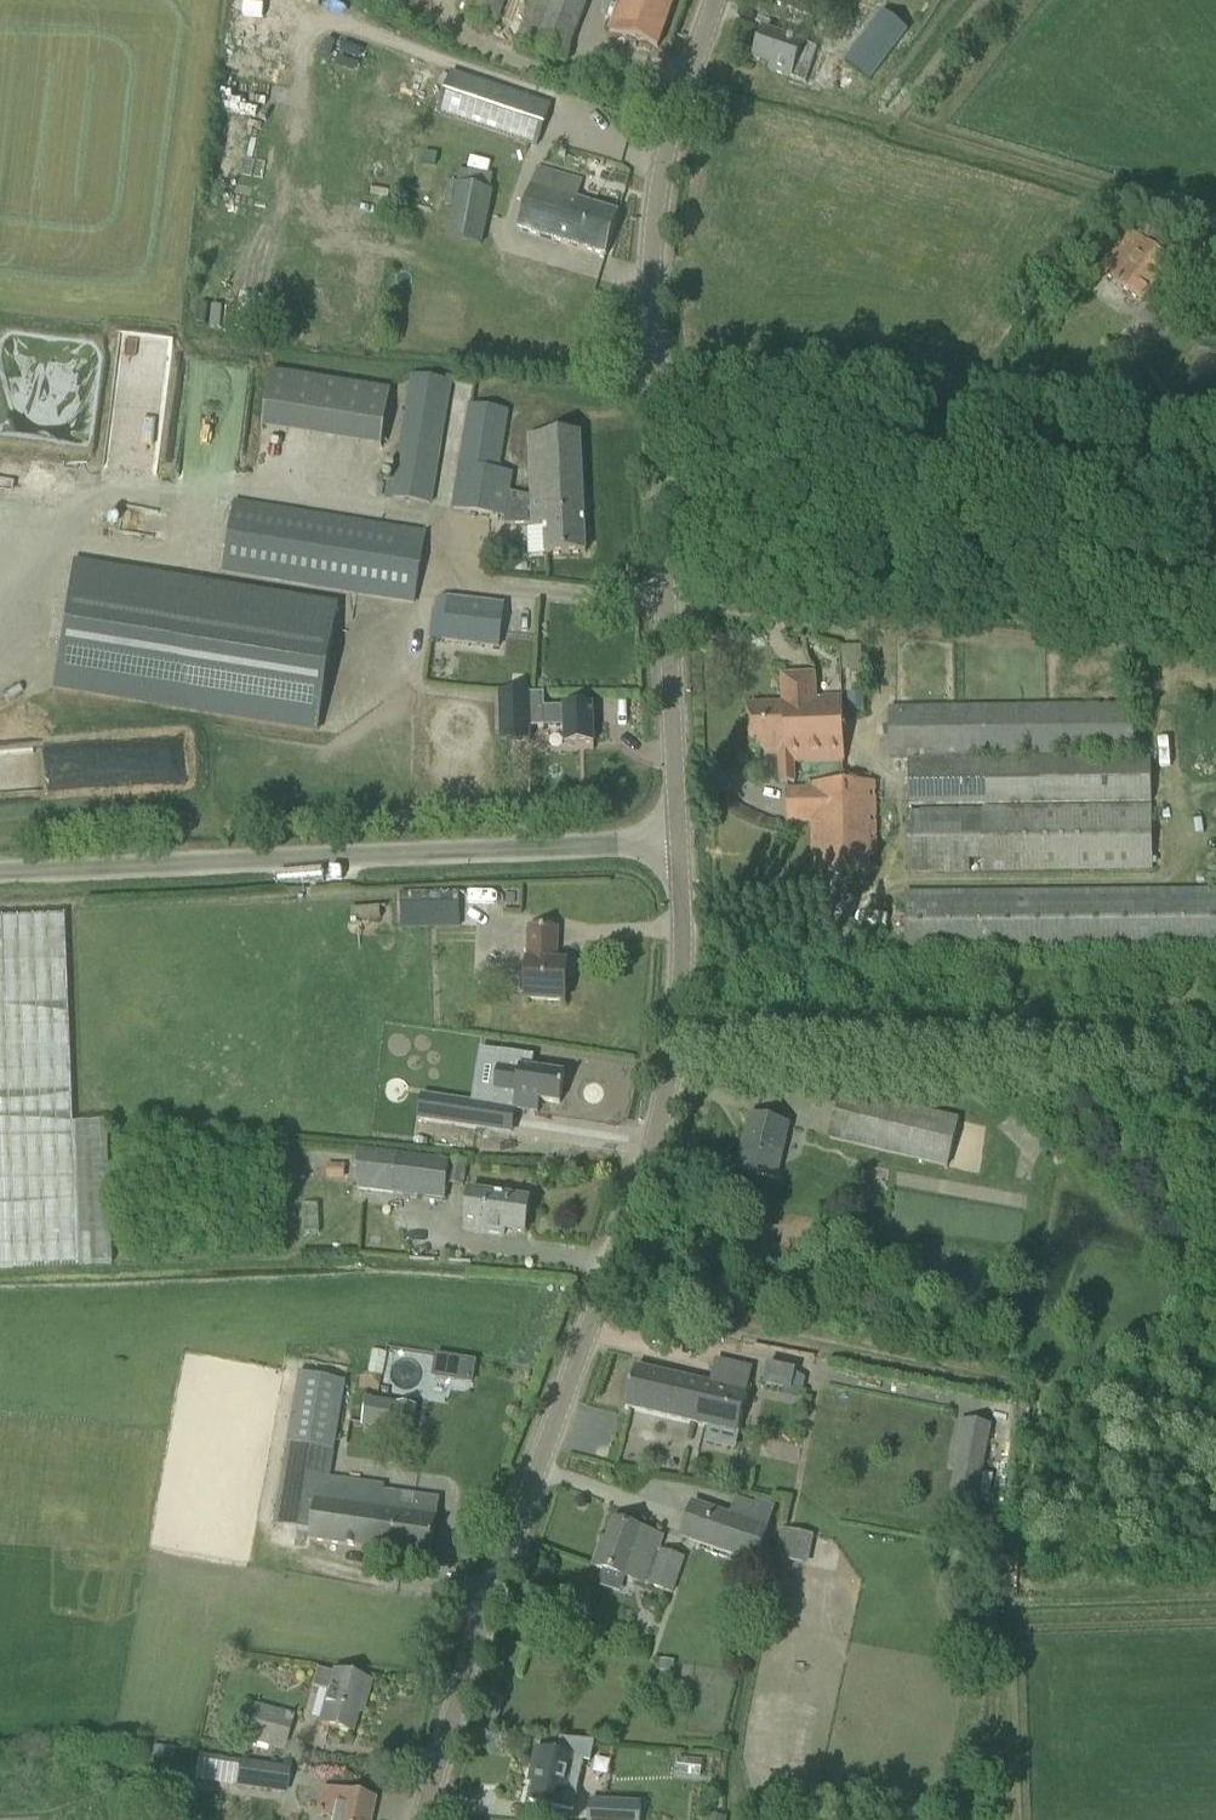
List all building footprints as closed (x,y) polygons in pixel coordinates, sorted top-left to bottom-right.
[(493,30),(505,0),(477,0),(469,21),(493,30)] [(564,64),(587,1),(585,0),(531,0),(514,44),(564,64)] [(657,48),(674,0),(620,0),(609,32),(657,48)] [(847,65),(841,79),(871,91),(891,53),(903,59),(908,46),(896,42),(901,33),(876,20),(869,17),(860,36),(882,48),(880,52),(875,49),(861,45),(860,46),(853,43),(843,62),(847,65)] [(768,71),(791,79),(828,92),(836,67),(813,60),(817,50),(763,31),(753,61),(769,66),(768,71)] [(437,111),(513,138),(536,146),(550,105),(528,97),(452,70),(437,111)] [(517,230),(606,256),(619,213),(575,200),(581,181),(558,175),(537,169),(517,230)] [(489,192),(492,177),(460,171),(445,237),(481,246),(493,193),(489,192)] [(1099,270),(1141,303),(1178,254),(1159,239),(1155,235),(1146,247),(1128,233),(1099,270)] [(383,443),(390,385),(270,371),(263,428),(383,443)] [(392,498),(430,505),(450,383),(412,377),(392,498)] [(509,493),(512,474),(498,472),(508,412),(469,405),(452,509),(504,517),(504,525),(532,524),(533,529),(544,528),(546,556),(561,555),(585,553),(580,434),(528,437),(531,498),(509,493)] [(222,572),(414,603),(426,534),(233,502),(222,572)] [(316,730),(336,608),(72,565),(52,687),(316,730)] [(431,640),(498,648),(503,607),(479,604),(440,599),(436,604),(431,640)] [(764,755),(778,754),(780,784),(794,783),(793,763),(844,761),(842,698),(817,699),(815,674),(781,676),(782,705),(747,706),(749,751),(764,750),(764,755)] [(507,697),(499,697),(500,742),(529,741),(528,728),(564,727),(564,745),(593,744),(592,707),(544,708),(543,696),(507,697)] [(889,710),(890,758),(1133,754),(1132,706),(889,710)] [(907,762),(907,808),(1151,804),(1150,759),(995,760),(907,762)] [(806,783),(806,789),(787,789),(787,821),(813,821),(814,873),(875,872),(874,783),(806,783)] [(907,813),(908,872),(1152,870),(1151,808),(981,810),(981,812),(907,813)] [(800,883),(800,899),(815,900),(815,883),(800,883)] [(401,925),(460,924),(460,892),(401,893),(401,925)] [(906,955),(1215,952),(1215,892),(906,895),(906,955)] [(110,1265),(105,1124),(70,1126),(63,918),(0,920),(0,1269),(110,1265)] [(566,964),(555,963),(556,930),(529,929),(527,962),(525,1000),(564,1002),(566,964)] [(400,1033),(395,1062),(440,1068),(444,1040),(400,1033)] [(503,1051),(494,1108),(539,1115),(541,1101),(562,1105),(566,1075),(532,1070),(534,1056),(503,1051)] [(841,1092),(829,1139),(947,1168),(958,1120),(841,1092)] [(419,1097),(416,1121),(483,1131),(486,1107),(419,1097)] [(737,1170),(774,1179),(787,1127),(750,1117),(737,1170)] [(355,1149),(357,1189),(444,1200),(446,1185),(463,1187),(466,1162),(449,1160),(449,1162),(396,1155),(396,1153),(355,1149)] [(463,1230),(480,1232),(504,1236),(505,1231),(524,1234),(529,1200),(469,1191),(463,1230)] [(372,1350),(367,1373),(381,1376),(386,1353),(372,1350)] [(435,1354),(431,1377),(472,1383),(475,1361),(435,1354)] [(650,1413),(737,1434),(752,1370),(716,1361),(711,1385),(659,1373),(635,1368),(626,1408),(650,1413)] [(767,1365),(763,1385),(791,1390),(795,1371),(767,1365)] [(273,1524),(311,1530),(309,1541),(428,1560),(439,1500),(384,1490),(384,1486),(328,1478),(345,1383),(302,1375),(291,1435),(289,1434),(273,1524)] [(391,1436),(413,1439),(418,1407),(366,1398),(361,1427),(392,1432),(391,1436)] [(976,1499),(991,1426),(960,1420),(955,1445),(959,1445),(949,1494),(976,1499)] [(680,1538),(753,1564),(772,1511),(736,1498),(730,1514),(693,1501),(680,1538)] [(659,1552),(664,1538),(641,1532),(637,1530),(614,1522),(604,1550),(600,1548),(593,1567),(616,1575),(625,1578),(671,1593),(683,1560),(661,1553),(659,1552)] [(774,1556),(807,1565),(815,1533),(782,1525),(774,1556)] [(311,1687),(328,1692),(319,1724),(350,1733),(359,1703),(363,1704),(369,1682),(333,1673),(333,1674),(316,1669),(311,1687)] [(234,1746),(265,1754),(267,1749),(283,1753),(293,1716),(242,1702),(232,1740),(235,1741),(234,1746)] [(530,1802),(572,1811),(583,1760),(560,1755),(536,1750),(532,1772),(537,1773),(530,1802)] [(194,1783),(286,1795),(290,1768),(198,1755),(194,1783)] [(373,1801),(340,1794),(340,1792),(321,1788),(315,1815),(333,1819),(332,1819),(369,1819),(373,1801)] [(638,1807),(582,1803),(578,1819),(637,1819),(638,1807)]
